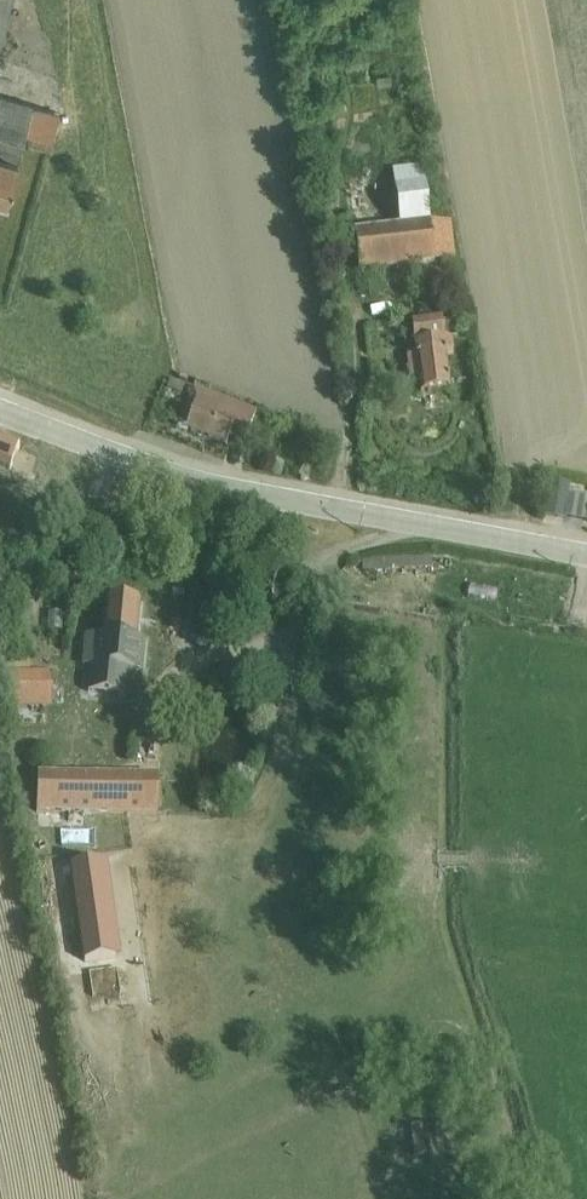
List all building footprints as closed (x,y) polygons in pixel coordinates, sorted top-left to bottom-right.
[(7,201),(26,134),(34,105),(0,95),(0,199),(7,201)] [(34,105),(26,134),(53,141),(61,114),(34,105)] [(422,199),(420,181),(394,184),(392,170),(351,175),(355,207),(422,199)] [(360,206),(362,268),(436,265),(434,204),(360,206)] [(449,267),(419,271),(421,292),(441,290),(451,289),(450,273),(449,267)] [(417,357),(407,358),(409,380),(419,379),(421,394),(451,391),(447,357),(455,356),(452,342),(457,342),(455,323),(451,324),(450,318),(413,323),(417,357)] [(194,389),(179,427),(227,445),(231,434),(247,440),(257,413),(194,389)] [(11,473),(20,448),(0,440),(0,469),(11,473)] [(556,481),(547,512),(564,518),(573,486),(556,481)] [(375,559),(364,561),(365,572),(387,571),(388,570),(432,568),(432,557),(375,559)] [(85,635),(82,665),(90,666),(88,691),(141,697),(147,641),(137,640),(141,604),(107,600),(103,637),(85,635)] [(47,611),(46,630),(63,631),(64,612),(47,611)] [(55,672),(10,671),(10,708),(54,708),(55,672)] [(38,776),(37,814),(79,815),(158,816),(158,777),(58,776),(38,776)] [(108,858),(73,864),(88,960),(124,954),(108,858)]
